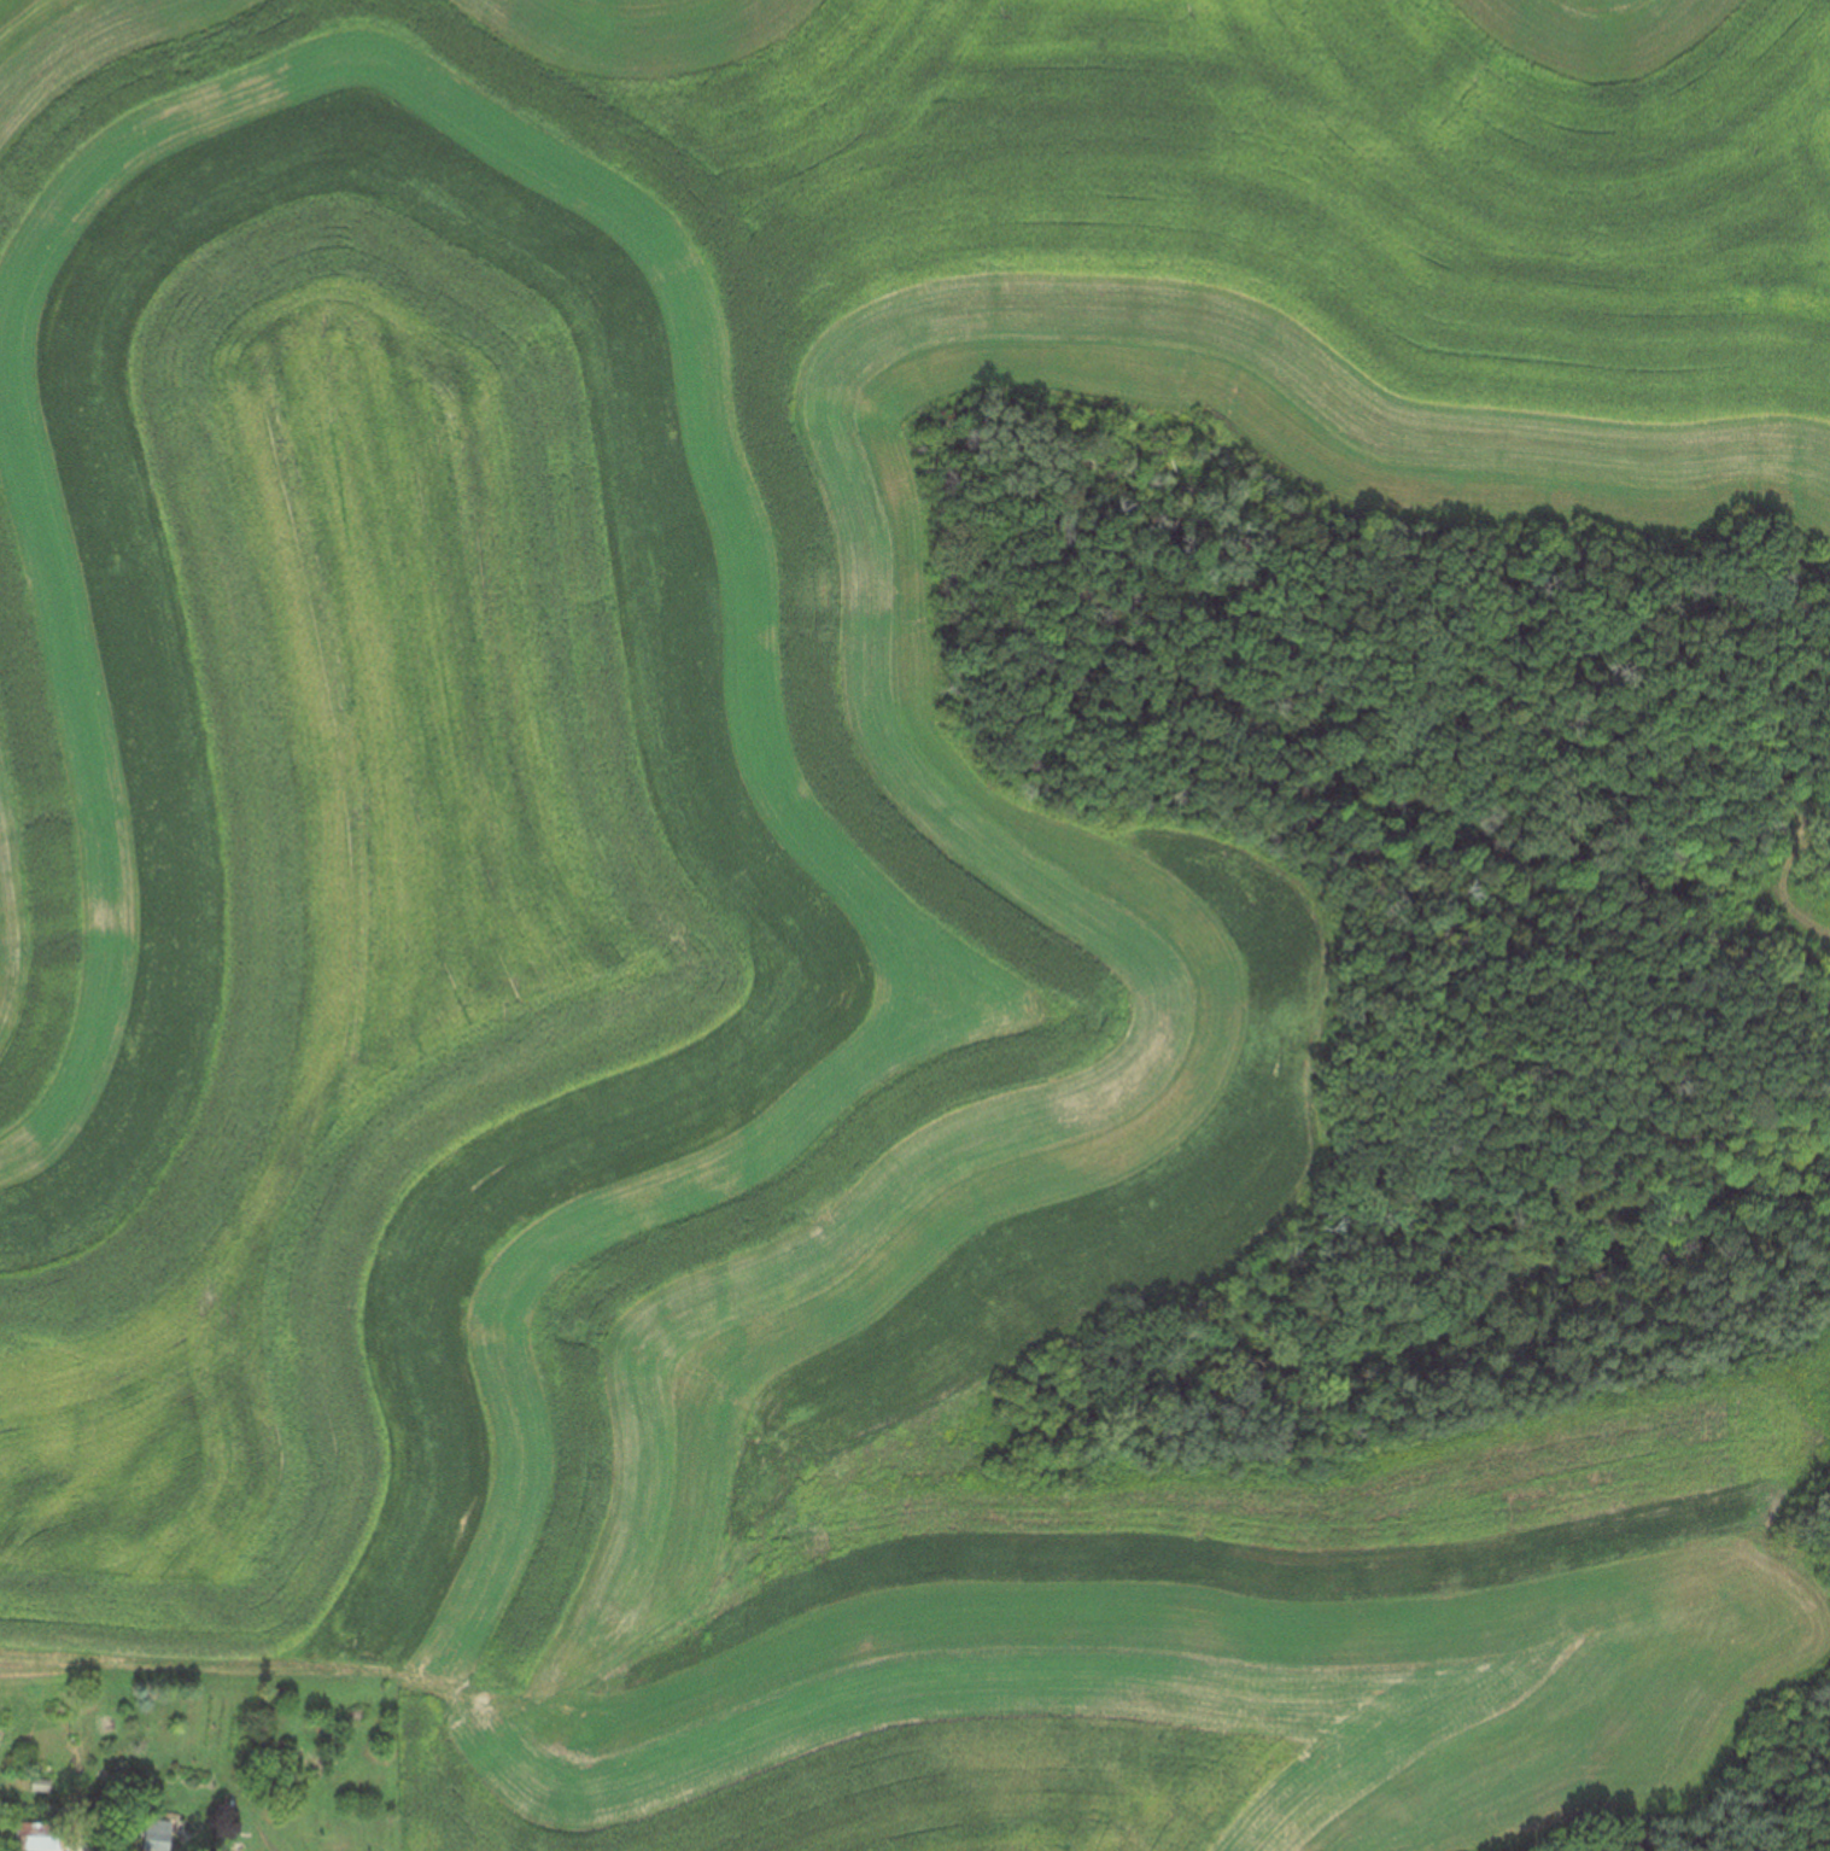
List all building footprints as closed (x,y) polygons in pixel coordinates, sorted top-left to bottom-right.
[(136,1820),(136,1850),(165,1850),(165,1820),(136,1820)]
